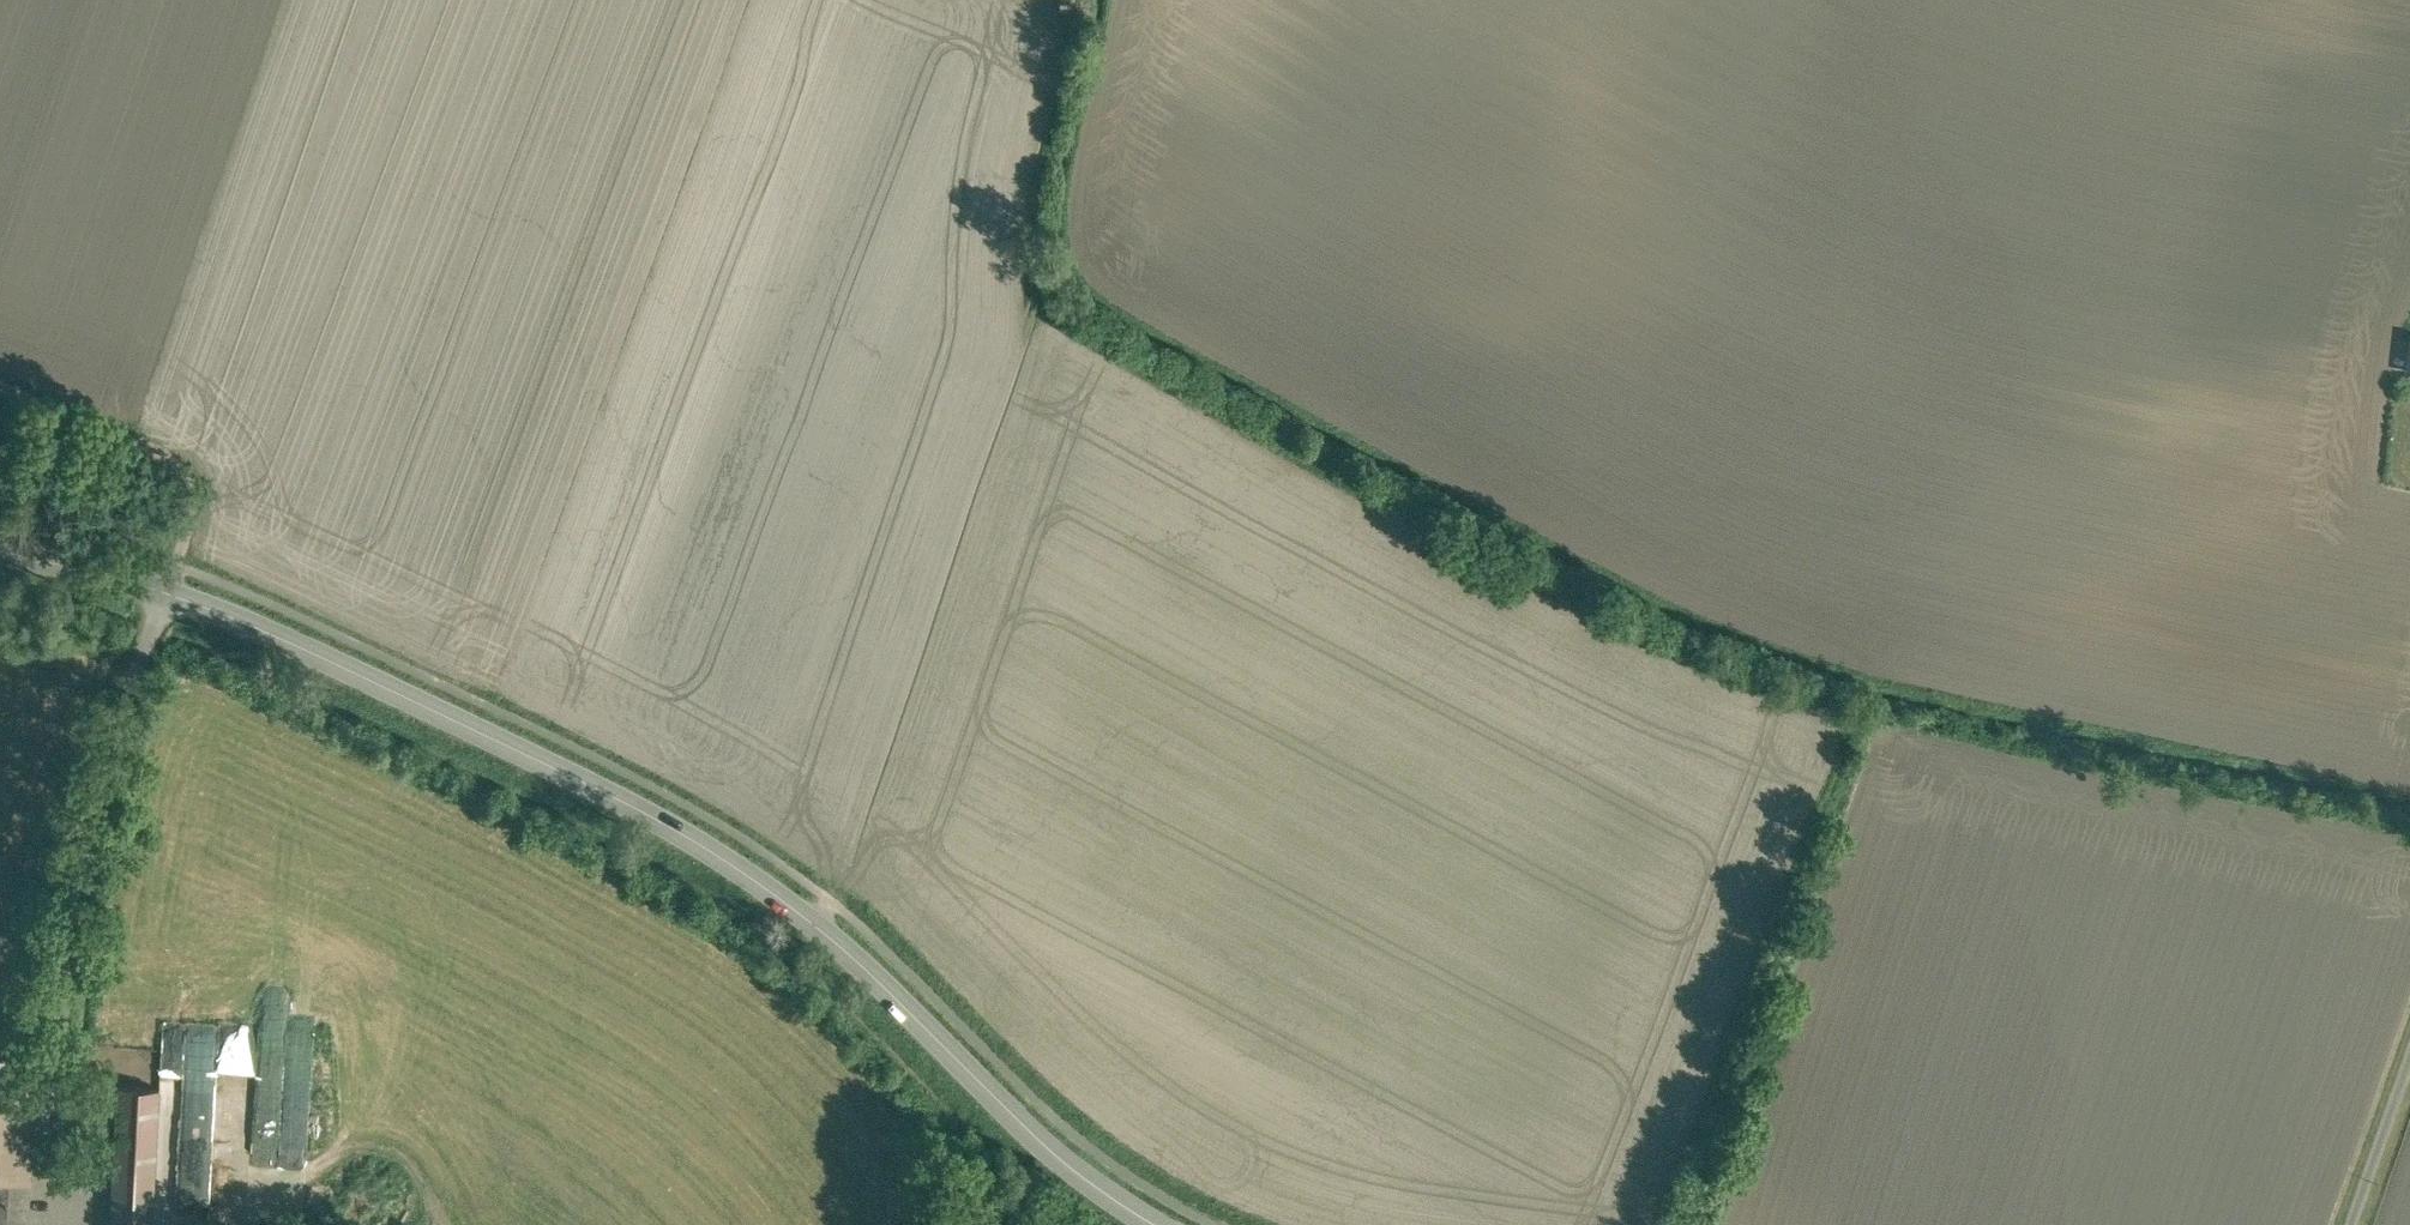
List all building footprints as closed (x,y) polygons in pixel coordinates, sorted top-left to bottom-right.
[(0,1054),(0,1181),(29,1182),(37,1056),(0,1054)] [(119,1087),(112,1224),(151,1224),(152,1210),(159,1089),(119,1087)] [(0,1181),(0,1224),(27,1224),(29,1182),(0,1181)]
